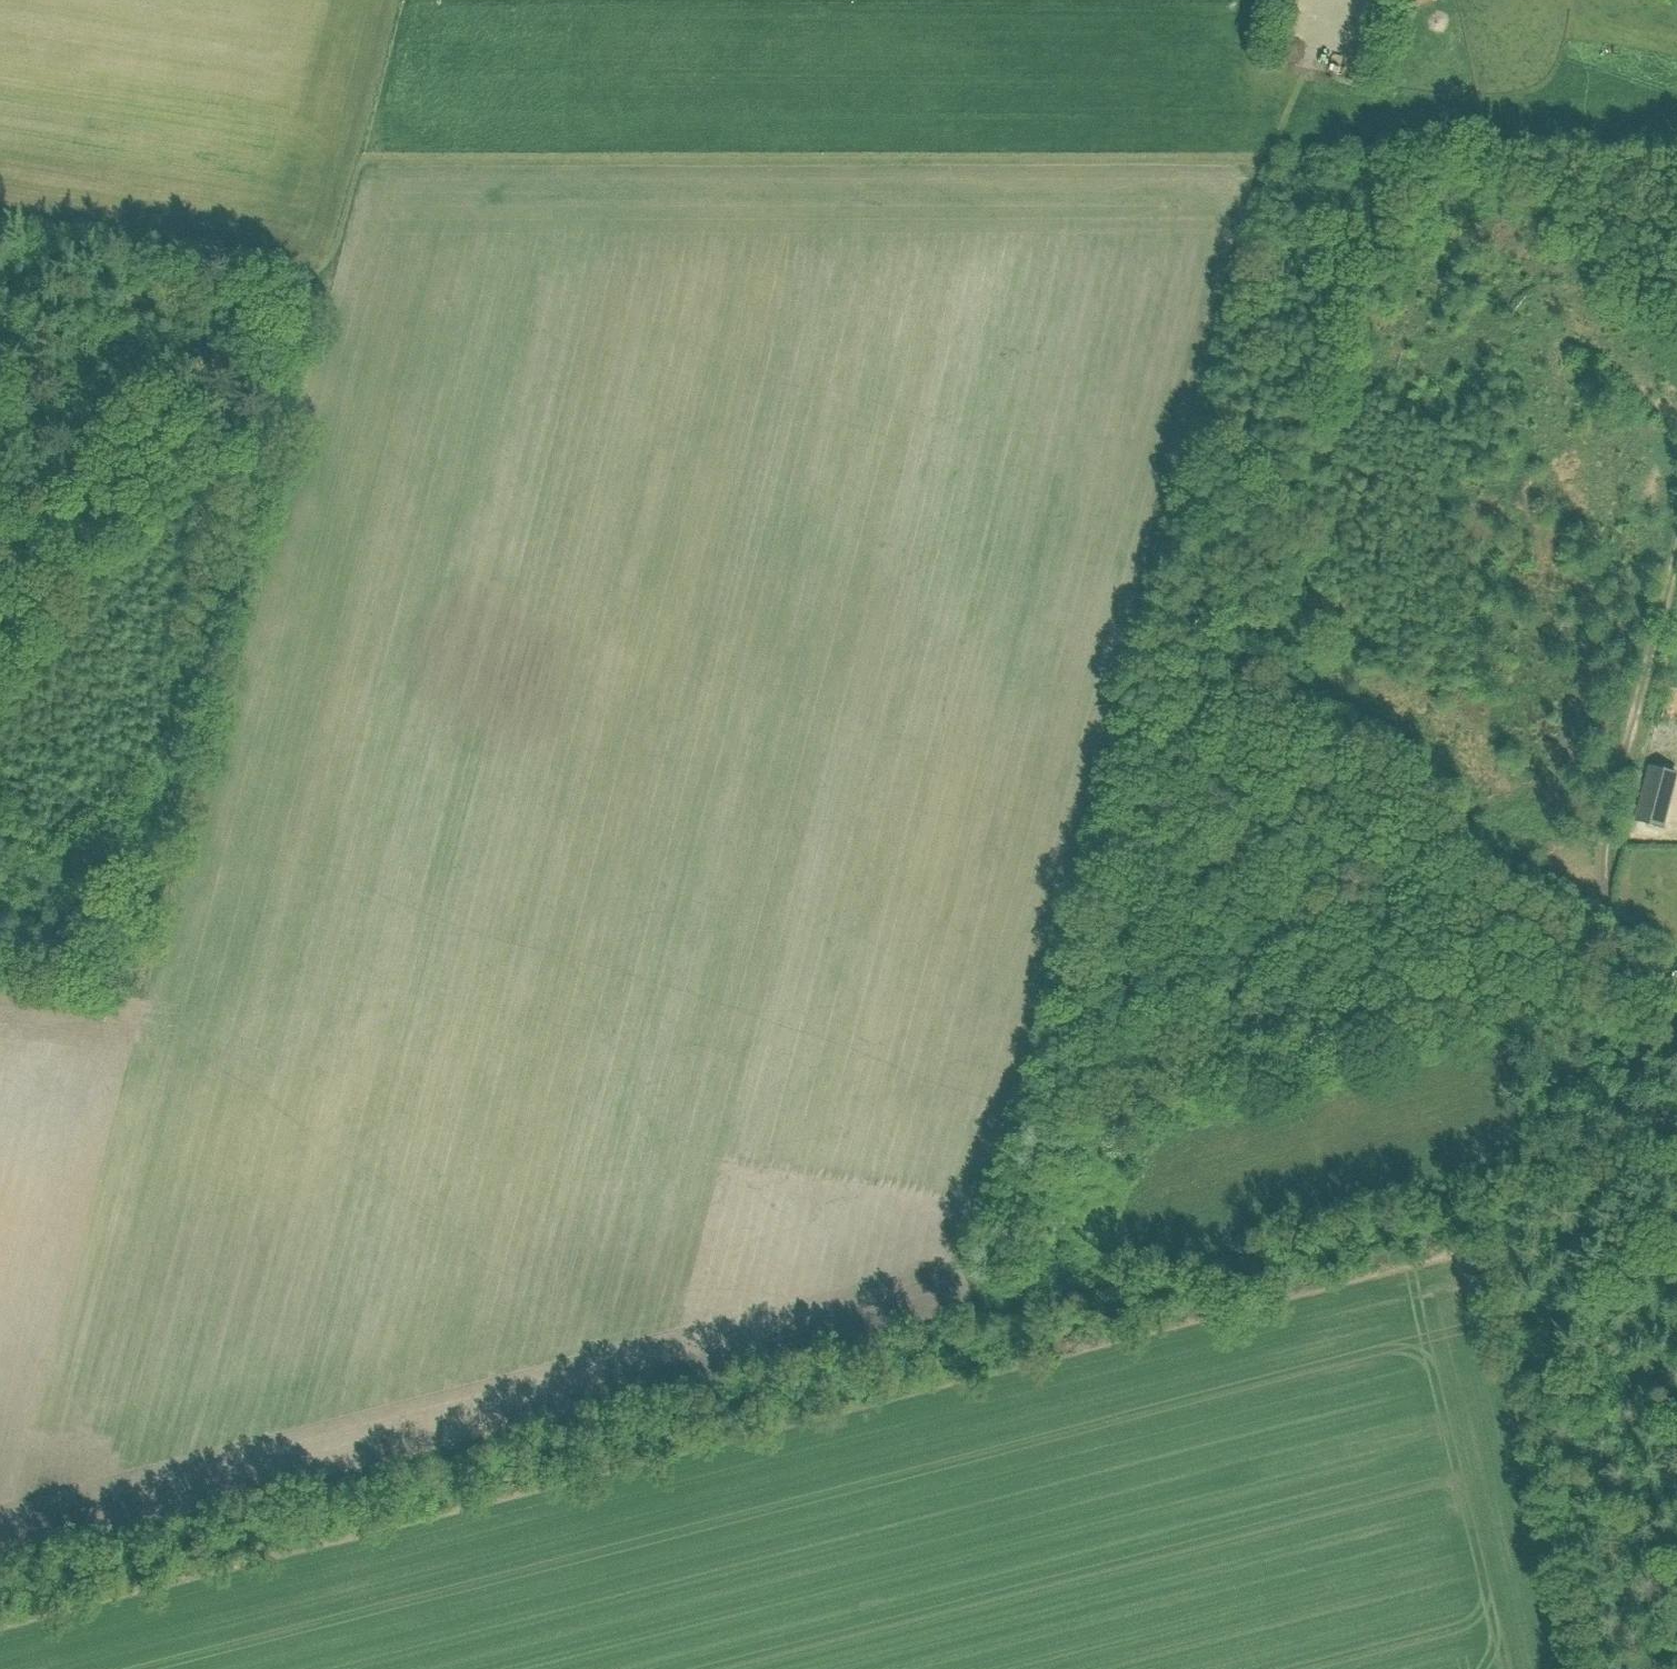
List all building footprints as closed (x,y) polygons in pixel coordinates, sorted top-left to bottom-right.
[(1667,828),(1676,787),(1676,771),(1656,766),(1641,822),(1667,828)]
